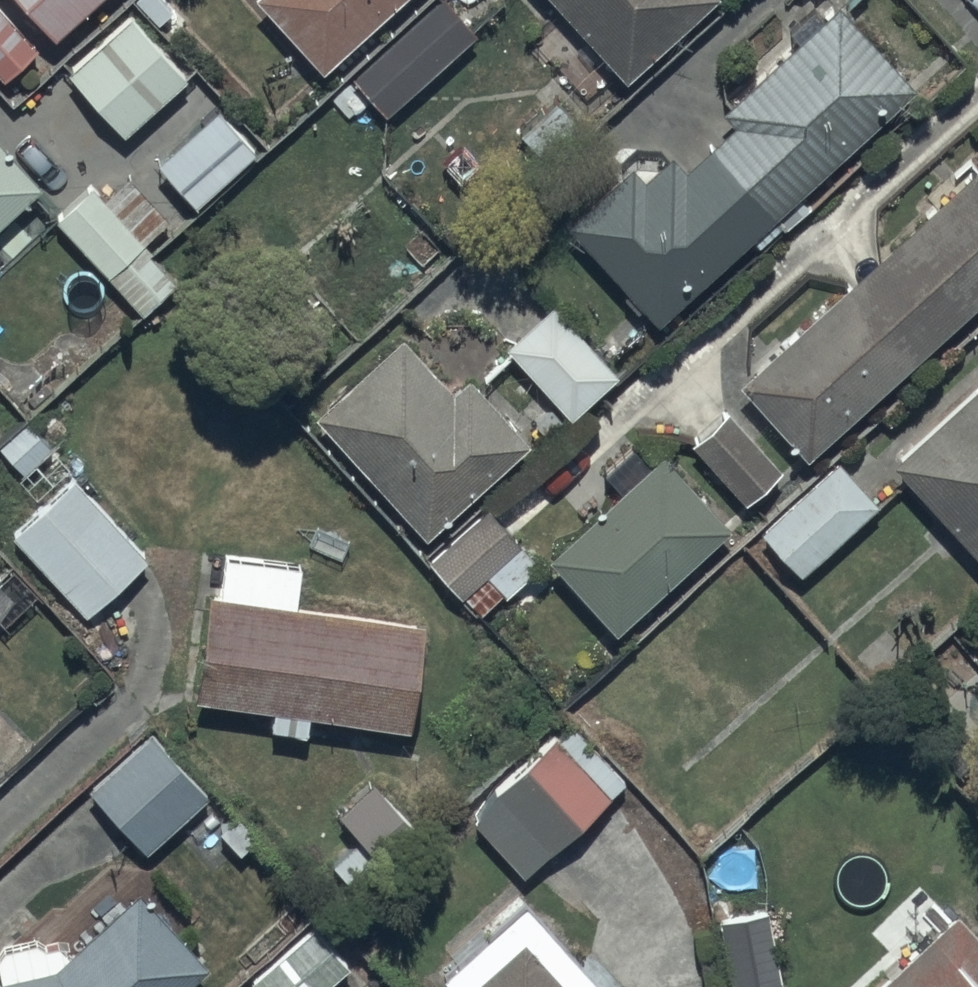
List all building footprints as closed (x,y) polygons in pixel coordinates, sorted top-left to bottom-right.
[(56,44),(105,0),(16,0),(56,44)] [(257,2),(322,76),(407,0),(259,0),(257,2)] [(625,86),(720,1),(719,0),(548,0),(625,86)] [(439,7),(353,82),(385,119),(472,45),(439,7)] [(0,8),(0,79),(6,86),(41,54),(0,8)] [(633,167),(567,230),(659,331),(917,98),(839,11),(721,117),(735,132),(688,175),(675,161),(649,184),(633,167)] [(186,87),(128,24),(69,78),(126,141),(186,87)] [(219,114),(158,166),(195,210),(256,158),(219,114)] [(42,195),(0,148),(0,232),(42,195)] [(742,389),(808,462),(977,308),(977,175),(742,389)] [(89,192),(55,224),(143,317),(177,285),(89,192)] [(554,308),(506,352),(571,425),(620,382),(554,308)] [(404,342),(316,423),(425,542),(527,448),(470,386),(456,399),(404,342)] [(892,468),(977,563),(977,389),(892,468)] [(729,415),(692,448),(744,508),(782,475),(729,415)] [(666,458),(548,563),(614,639),(733,536),(666,458)] [(838,466),(759,534),(800,581),(879,513),(838,466)] [(151,559),(73,478),(9,538),(87,620),(151,559)] [(539,571),(490,511),(429,562),(478,622),(539,571)] [(223,600),(208,599),(195,706),(273,716),(270,735),(308,740),(311,723),(411,735),(424,629),(299,613),(305,565),(228,555),(223,600)] [(574,728),(470,822),(523,880),(627,786),(574,728)] [(206,794),(151,738),(90,799),(146,855),(206,794)] [(424,839),(374,786),(339,818),(359,840),(329,867),(359,899),(424,839)] [(207,974),(139,900),(58,974),(0,986),(193,986),(207,974)] [(444,984),(447,986),(597,986),(529,911),(444,984)] [(730,986),(782,986),(770,914),(720,922),(730,986)] [(957,919),(883,986),(977,986),(977,942),(957,919)] [(310,929),(249,985),(251,986),(328,986),(347,969),(310,929)]
